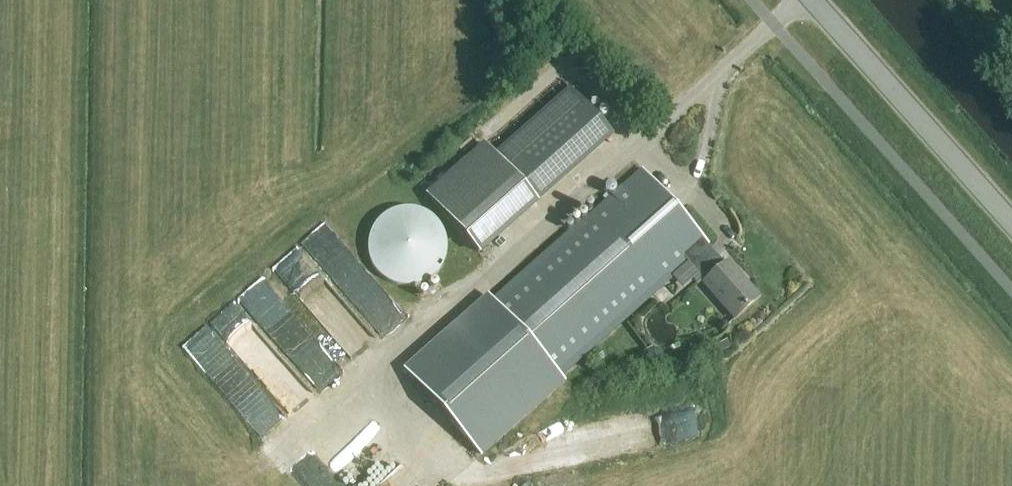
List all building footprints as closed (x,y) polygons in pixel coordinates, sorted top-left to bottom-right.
[(568,89),(494,155),(537,203),(611,137),(568,89)] [(537,203),(494,155),(484,143),(424,196),(477,256),(537,203)] [(703,239),(640,169),(493,301),(489,297),(406,371),(480,454),(563,380),(559,376),(671,276),(683,288),(692,280),(698,286),(702,284),(734,320),(759,298),(728,263),(725,266),(701,240),(703,239)] [(410,208),(407,208),(404,208),(401,209),(397,209),(395,210),(392,211),(390,212),(387,214),(385,215),(383,217),(380,218),(378,220),(377,222),(375,225),(373,227),(372,229),(371,232),(370,234),(369,237),(368,240),(368,242),(367,245),(367,248),(367,251),(368,253),(368,256),(369,259),(370,261),(371,264),(372,266),(373,269),(375,271),(377,274),(379,276),(381,278),(384,280),(386,281),(388,283),(391,284),(393,285),(396,286),(399,287),(401,287),(404,287),(407,287),(411,287),(415,287),(420,285),(424,283),(429,281),(432,278),(434,276),(436,274),(440,270),(441,268),(442,265),(444,261),(445,259),(446,256),(446,253),(446,251),(446,248),(446,245),(446,242),(446,240),(445,236),(444,234),(443,232),(442,229),(440,227),(438,223),(436,221),(434,219),(432,218),(430,216),(428,214),(425,213),(423,212),(420,211),(416,209),(412,209),(410,208)] [(263,274),(185,344),(206,367),(234,343),(273,387),(295,367),(260,327),(264,323),(278,339),(302,318),(263,274)] [(726,340),(715,346),(720,354),(731,348),(726,340)] [(582,359),(592,370),(605,359),(595,347),(582,359)]
